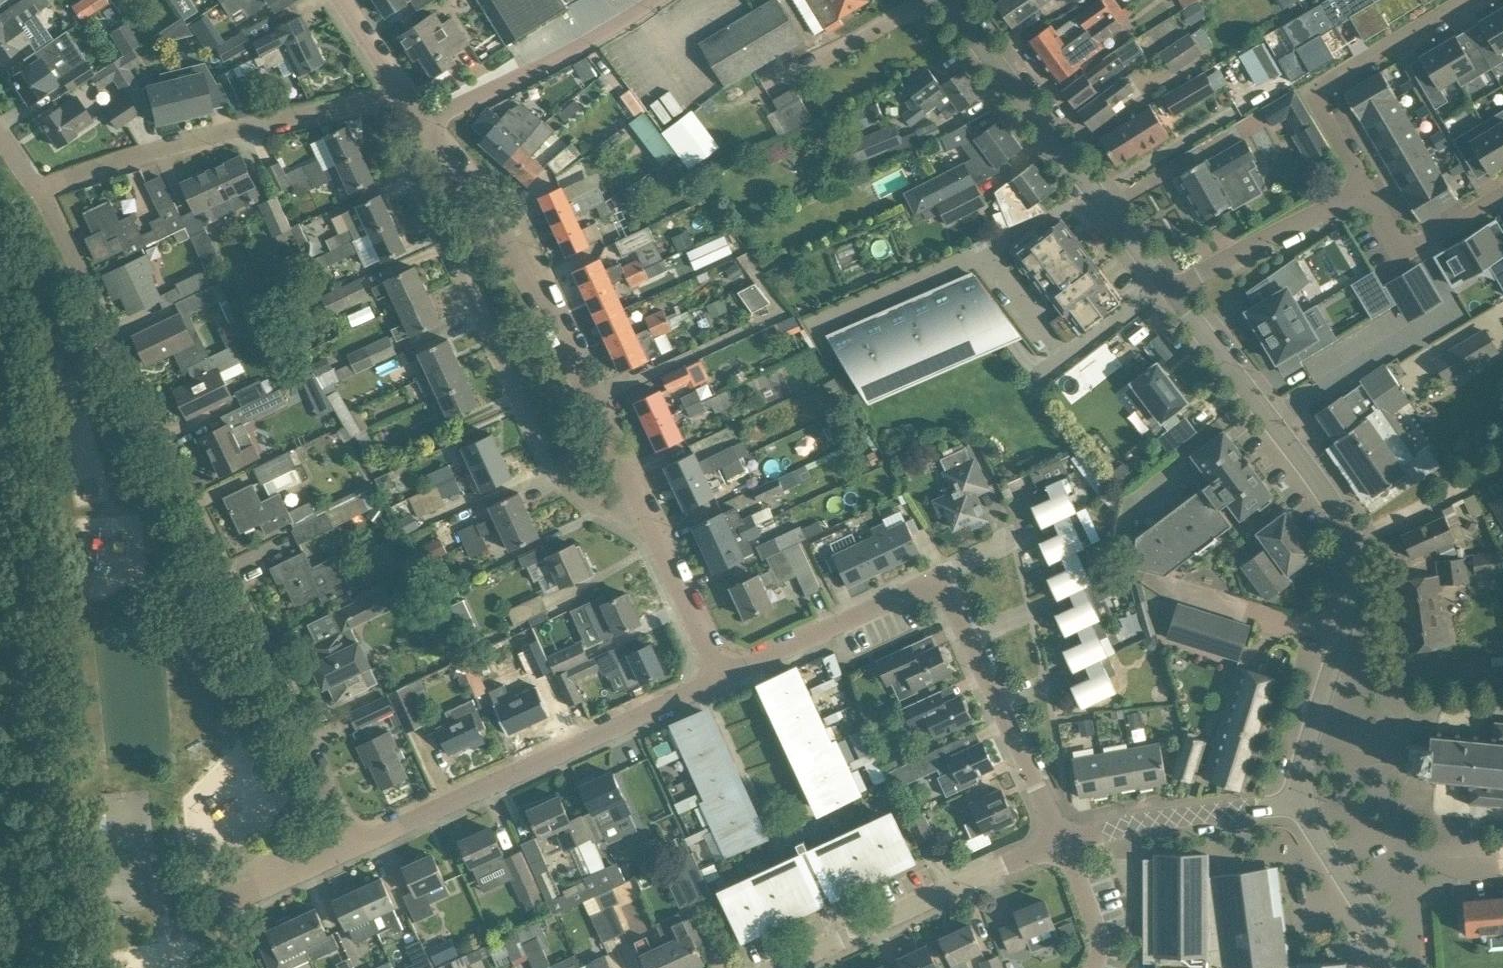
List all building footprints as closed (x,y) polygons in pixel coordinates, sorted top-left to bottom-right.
[(0,13),(0,60),(18,48),(30,39),(19,24),(39,11),(49,3),(47,0),(20,0),(14,4),(9,7),(0,13)] [(88,15),(108,2),(107,0),(80,0),(78,1),(88,15)] [(220,2),(229,16),(242,7),(247,15),(267,2),(268,1),(269,0),(223,0),(220,2)] [(386,16),(410,0),(376,0),(386,16)] [(417,10),(432,0),(411,0),(417,10)] [(507,45),(551,17),(568,7),(564,0),(478,0),(507,45)] [(706,53),(726,85),(801,40),(777,0),(774,0),(701,44),(706,53)] [(826,28),(828,32),(843,23),(839,17),(866,0),(809,0),(826,28)] [(999,2),(999,1),(998,2),(1013,25),(1048,0),(1002,0),(999,2)] [(1043,62),(1110,12),(1119,4),(1116,0),(1099,0),(1078,15),(1077,14),(1055,30),(1051,24),(1028,42),(1043,62)] [(1208,14),(1200,0),(1199,0),(1182,10),(1191,25),(1208,14)] [(1321,2),(1336,26),(1350,17),(1364,39),(1388,25),(1388,23),(1406,12),(1398,0),(1376,0),(1374,1),(1374,0),(1325,0),(1321,2)] [(1406,12),(1406,13),(1424,3),(1425,5),(1433,0),(1398,0),(1406,12)] [(1110,12),(1043,62),(1058,82),(1081,65),(1080,64),(1104,45),(1100,40),(1119,24),(1119,23),(1133,12),(1128,6),(1123,9),(1119,4),(1110,12)] [(1293,50),(1274,60),(1287,82),(1306,72),(1307,73),(1332,59),(1318,36),(1333,28),(1319,4),(1279,27),(1293,50)] [(1491,68),(1502,61),(1502,20),(1497,10),(1479,21),(1490,38),(1478,45),(1491,68)] [(224,40),(213,25),(205,12),(188,24),(197,37),(207,52),(224,40)] [(436,12),(416,25),(400,36),(415,59),(420,56),(433,76),(456,61),(449,51),(455,46),(458,51),(469,43),(452,17),(444,23),(436,12)] [(254,45),(259,55),(308,31),(300,15),(273,28),(276,34),(254,45)] [(416,23),(410,15),(401,21),(407,29),(416,23)] [(109,32),(123,55),(132,49),(140,44),(126,22),(109,32)] [(28,65),(10,77),(21,92),(19,93),(22,97),(24,96),(28,102),(44,92),(57,83),(57,82),(61,79),(59,76),(85,60),(65,30),(23,58),(28,65)] [(160,30),(150,37),(154,43),(167,40),(160,30)] [(308,31),(259,55),(265,68),(277,63),(283,76),(294,71),(296,75),(297,75),(297,74),(323,61),(308,31)] [(243,32),(215,47),(223,61),(251,46),(243,32)] [(1161,53),(1173,71),(1202,52),(1190,34),(1161,53)] [(1461,86),(1491,68),(1478,45),(1467,52),(1456,35),(1438,45),(1457,77),(1456,77),(1461,86)] [(1104,59),(1079,78),(1064,90),(1076,106),(1097,90),(1092,83),(1121,61),(1124,65),(1144,51),(1134,37),(1104,59)] [(1440,87),(1456,77),(1457,77),(1438,45),(1420,56),(1431,74),(1419,81),(1435,108),(1448,100),(1440,87)] [(657,53),(623,75),(634,92),(638,89),(653,112),(666,103),(662,98),(678,87),(657,53)] [(121,57),(105,66),(113,79),(119,89),(135,80),(128,68),(121,57)] [(217,75),(222,84),(231,103),(245,96),(236,77),(235,75),(257,65),(253,58),(232,68),(217,75)] [(68,90),(90,76),(94,73),(85,60),(59,76),(61,79),(68,90)] [(203,61),(171,69),(183,115),(211,108),(211,107),(209,107),(204,86),(216,83),(216,82),(203,61)] [(183,116),(183,115),(171,69),(158,73),(161,83),(141,87),(145,105),(151,104),(155,122),(181,116),(181,117),(183,116)] [(920,102),(942,86),(929,69),(906,87),(919,104),(904,115),(911,124),(928,112),(920,102)] [(963,69),(942,86),(920,102),(928,112),(937,105),(940,109),(953,100),(960,110),(982,94),(963,69)] [(1163,95),(1164,97),(1174,114),(1215,89),(1204,71),(1163,95)] [(1344,93),(1360,119),(1397,96),(1381,71),(1344,93)] [(1124,78),(1096,99),(1080,111),(1093,129),(1115,112),(1111,107),(1133,91),(1124,78)] [(1405,92),(1415,86),(1411,79),(1401,85),(1405,92)] [(578,97),(587,106),(604,89),(594,80),(578,97)] [(794,87),(774,99),(779,108),(791,128),(792,130),(813,118),(794,87)] [(631,88),(621,96),(636,115),(646,108),(631,88)] [(1286,114),(1313,159),(1330,148),(1295,88),(1263,107),(1272,122),(1286,114)] [(57,107),(55,109),(39,120),(56,145),(75,133),(74,131),(92,119),(76,95),(58,108),(57,107)] [(104,109),(105,110),(116,127),(137,113),(125,95),(104,109)] [(1397,96),(1360,119),(1361,118),(1376,143),(1411,123),(1396,98),(1397,97),(1397,96)] [(883,118),(877,102),(848,114),(854,130),(883,118)] [(1430,111),(1426,105),(1416,111),(1420,118),(1430,111)] [(899,106),(887,106),(888,115),(899,114),(899,106)] [(1151,106),(1117,127),(1100,138),(1116,164),(1137,150),(1140,153),(1169,135),(1158,118),(1151,106)] [(489,107),(472,126),(485,137),(480,142),(504,163),(526,139),(533,129),(510,109),(509,108),(501,117),(489,107)] [(566,107),(558,113),(565,121),(572,115),(566,107)] [(637,117),(632,121),(665,163),(679,152),(664,133),(646,108),(636,115),(637,117)] [(1502,154),(1502,109),(1483,121),(1502,154)] [(526,139),(504,163),(529,185),(544,167),(532,157),(555,130),(542,119),(533,129),(526,139)] [(923,210),(975,184),(993,175),(1011,165),(1007,158),(1021,147),(1001,120),(979,136),(969,123),(952,132),(936,138),(941,150),(944,149),(945,151),(962,144),(972,158),(905,193),(916,214),(923,210)] [(1467,161),(1479,154),(1489,172),(1502,163),(1502,154),(1483,121),(1454,139),(1467,161)] [(906,141),(909,147),(940,134),(935,123),(916,132),(917,136),(906,141)] [(1411,123),(1376,143),(1391,169),(1426,148),(1411,123)] [(855,140),(856,143),(849,146),(855,160),(862,157),(862,159),(904,143),(896,124),(855,140)] [(332,155),(337,164),(361,153),(349,126),(324,137),(332,155)] [(1431,136),(1435,143),(1446,137),(1441,130),(1431,136)] [(1446,137),(1435,143),(1439,150),(1450,144),(1446,137)] [(1178,175),(1180,179),(1179,182),(1184,189),(1187,190),(1195,205),(1194,208),(1199,216),(1202,217),(1204,220),(1232,204),(1234,208),(1252,197),(1239,174),(1237,175),(1234,171),(1256,158),(1246,140),(1209,161),(1207,159),(1178,175)] [(573,141),(549,162),(558,173),(582,153),(573,141)] [(783,141),(764,149),(770,163),(789,155),(783,141)] [(1426,148),(1391,169),(1406,194),(1405,195),(1442,173),(1441,173),(1426,148)] [(361,153),(337,164),(350,191),(374,179),(361,153)] [(242,156),(213,170),(232,211),(260,198),(254,184),(255,184),(242,156)] [(309,177),(324,170),(319,158),(285,174),(279,163),(266,169),(276,192),(309,177)] [(996,190),(997,190),(995,191),(1010,225),(1045,211),(1038,201),(1054,189),(1033,162),(996,190)] [(1465,169),(1461,162),(1450,168),(1454,175),(1465,169)] [(232,211),(213,170),(184,183),(196,211),(197,210),(204,224),(232,211)] [(329,181),(324,170),(309,177),(314,188),(329,181)] [(1458,199),(1442,173),(1405,195),(1421,221),(1458,199)] [(540,196),(554,225),(575,216),(597,206),(606,201),(594,174),(562,189),(561,186),(540,196)] [(147,183),(163,215),(150,221),(154,229),(142,234),(132,214),(119,221),(109,201),(85,212),(95,234),(87,238),(98,260),(113,253),(114,255),(124,249),(127,255),(175,232),(186,227),(160,176),(147,183)] [(975,184),(923,210),(927,220),(942,212),(947,223),(985,204),(975,184)] [(612,198),(606,201),(597,206),(603,218),(618,210),(617,207),(634,197),(629,189),(612,198)] [(356,239),(370,233),(394,222),(381,195),(363,203),(344,212),(350,228),(335,235),(340,247),(308,261),(312,271),(326,264),(327,266),(361,250),(356,239)] [(275,234),(291,227),(278,197),(262,204),(275,234)] [(575,216),(554,225),(567,255),(589,245),(588,243),(603,236),(597,222),(581,229),(575,216)] [(1063,312),(1050,321),(1065,341),(1078,331),(1079,334),(1121,303),(1060,222),(1063,220),(1062,219),(1039,236),(1033,228),(1008,246),(1046,296),(1049,294),(1063,312)] [(1498,220),(1473,235),(1472,234),(1435,256),(1452,284),(1488,263),(1502,287),(1502,229),(1498,220)] [(406,249),(394,222),(370,233),(382,260),(406,249)] [(300,223),(291,227),(299,245),(308,241),(300,223)] [(656,241),(655,239),(650,229),(649,226),(617,241),(624,256),(636,250),(650,243),(656,241)] [(186,227),(175,232),(180,242),(191,237),(186,227)] [(206,230),(191,237),(204,265),(219,258),(206,230)] [(673,239),(680,253),(695,245),(689,232),(673,239)] [(725,236),(688,253),(696,269),(732,253),(725,236)] [(586,295),(612,284),(627,277),(654,264),(649,254),(622,266),(620,262),(606,269),(600,258),(574,270),(586,295)] [(147,256),(123,267),(105,275),(113,292),(120,288),(132,313),(160,300),(161,299),(159,296),(149,275),(155,272),(147,256)] [(1256,326),(1263,337),(1302,313),(1292,296),(1310,281),(1296,257),(1268,276),(1278,293),(1243,314),(1252,328),(1256,326)] [(664,259),(654,264),(627,277),(631,287),(668,270),(664,259)] [(728,266),(735,277),(743,272),(736,262),(728,266)] [(1388,283),(1399,301),(1400,302),(1430,284),(1419,264),(1388,283)] [(392,291),(399,307),(427,294),(414,267),(386,280),(372,287),(377,298),(392,291)] [(179,285),(184,297),(212,284),(206,270),(178,283),(179,285)] [(975,275),(829,338),(867,399),(1021,334),(975,275)] [(361,280),(323,298),(331,314),(368,296),(361,280)] [(220,300),(230,322),(237,336),(264,324),(277,317),(279,316),(274,306),(258,314),(256,310),(237,319),(220,282),(213,285),(220,300)] [(770,302),(755,283),(738,291),(753,311),(770,302)] [(281,291),(285,300),(289,309),(304,302),(296,284),(281,291)] [(586,295),(598,321),(624,309),(612,284),(586,295)] [(179,285),(159,296),(161,299),(160,300),(163,307),(184,297),(179,285)] [(213,303),(220,300),(213,285),(177,302),(183,317),(213,303)] [(309,286),(302,289),(307,301),(314,297),(309,286)] [(1385,286),(1361,300),(1372,318),(1396,304),(1385,286)] [(427,294),(399,307),(406,322),(391,328),(397,340),(411,334),(422,329),(440,321),(427,294)] [(289,309),(285,300),(274,304),(278,314),(289,309)] [(598,321),(610,346),(636,334),(624,309),(598,321)] [(646,317),(650,327),(668,319),(664,309),(646,317)] [(786,336),(803,325),(795,312),(778,323),(786,336)] [(1302,313),(1263,337),(1277,361),(1296,350),(1302,360),(1338,338),(1329,324),(1314,333),(1302,313)] [(636,334),(610,346),(622,371),(662,353),(656,338),(673,330),(673,328),(685,323),(680,314),(668,319),(650,327),(636,334)] [(174,350),(184,370),(209,358),(199,338),(189,342),(177,316),(134,336),(147,364),(174,350)] [(1435,359),(1447,380),(1497,351),(1484,330),(1435,359)] [(330,373),(318,378),(322,384),(324,387),(356,372),(355,371),(396,352),(388,335),(347,354),(351,363),(330,373)] [(419,352),(429,374),(458,361),(448,339),(419,352)] [(228,349),(209,358),(184,370),(188,368),(194,380),(174,390),(187,418),(228,398),(219,379),(245,366),(235,346),(228,349)] [(324,360),(312,366),(318,378),(330,373),(324,360)] [(435,386),(439,396),(468,382),(458,361),(429,374),(417,380),(422,392),(435,386)] [(1317,413),(1336,441),(1407,392),(1404,387),(1406,386),(1404,384),(1403,385),(1387,361),(1363,377),(1363,376),(1361,377),(1363,380),(1343,393),(1344,395),(1342,397),(1342,396),(1317,413)] [(1142,376),(1134,382),(1169,428),(1158,437),(1169,452),(1192,435),(1174,411),(1186,402),(1181,395),(1158,364),(1142,376)] [(663,376),(670,391),(693,380),(687,365),(663,376)] [(314,372),(302,378),(312,399),(325,392),(314,372)] [(235,391),(243,406),(274,390),(269,378),(262,381),(261,379),(235,391)] [(835,378),(824,385),(836,403),(847,397),(835,378)] [(468,382),(439,396),(449,418),(478,404),(468,382)] [(268,394),(243,406),(249,420),(287,402),(287,401),(281,388),(268,394)] [(635,401),(647,425),(672,414),(660,389),(635,401)] [(702,401),(686,408),(690,416),(713,406),(716,413),(736,404),(730,389),(702,401)] [(340,416),(350,410),(338,390),(328,396),(340,416)] [(682,398),(686,408),(702,401),(698,391),(682,398)] [(1336,441),(1355,468),(1406,432),(1392,411),(1411,399),(1407,392),(1336,441)] [(356,435),(366,429),(369,428),(357,406),(350,410),(340,416),(352,438),(356,435)] [(672,414),(647,425),(659,450),(683,439),(672,414)] [(215,429),(197,438),(202,449),(208,446),(210,451),(221,475),(240,466),(246,463),(261,456),(255,443),(253,443),(249,433),(246,434),(241,424),(232,428),(229,422),(215,429)] [(366,429),(356,435),(368,457),(378,451),(366,429)] [(1255,467),(1248,457),(1245,454),(1244,455),(1233,441),(1232,442),(1227,435),(1228,435),(1224,430),(1192,454),(1212,480),(1202,487),(1202,488),(1203,487),(1207,492),(1157,530),(1154,525),(1155,524),(1154,523),(1137,536),(1134,566),(1165,574),(1170,571),(1169,570),(1175,566),(1176,565),(1177,566),(1186,559),(1197,551),(1197,552),(1200,550),(1198,547),(1204,542),(1207,545),(1208,544),(1205,541),(1212,536),(1215,539),(1217,537),(1217,536),(1233,524),(1220,507),(1228,502),(1240,518),(1257,505),(1260,510),(1272,500),(1269,496),(1272,494),(1269,489),(1268,490),(1263,483),(1264,483),(1253,468),(1255,467)] [(1406,432),(1355,468),(1374,495),(1379,492),(1381,496),(1385,496),(1389,494),(1390,490),(1387,486),(1407,472),(1420,481),(1441,466),(1428,445),(1419,451),(1406,432)] [(463,447),(473,469),(502,456),(492,433),(463,447)] [(733,445),(716,453),(722,466),(739,458),(733,445)] [(956,491),(935,501),(941,514),(947,511),(955,528),(971,520),(974,525),(987,519),(973,490),(985,485),(987,488),(988,488),(974,459),(971,461),(965,447),(941,458),(947,472),(956,491)] [(875,449),(867,453),(872,464),(880,460),(875,449)] [(1096,502),(1102,499),(1114,494),(1082,450),(1071,458),(1099,495),(1094,497),(1096,502)] [(289,511),(279,491),(300,481),(294,469),(297,467),(290,452),(256,468),(263,484),(265,483),(271,496),(260,501),(252,484),(242,489),(225,497),(241,531),(261,522),(266,532),(283,525),(292,520),(296,528),(319,517),(311,500),(289,511)] [(666,465),(676,487),(705,474),(699,461),(695,452),(666,465)] [(502,456),(473,469),(483,491),(512,478),(502,456)] [(739,458),(722,466),(727,477),(728,479),(746,470),(745,468),(740,457),(739,458)] [(1077,491),(1069,474),(1062,458),(1030,473),(1038,489),(1034,491),(1039,502),(1032,505),(1042,527),(1077,511),(1070,495),(1077,491)] [(1105,477),(1118,492),(1137,478),(1125,462),(1105,477)] [(427,474),(433,488),(456,477),(450,463),(427,474)] [(778,477),(753,489),(759,501),(784,490),(798,483),(792,470),(778,477)] [(378,478),(383,489),(390,485),(392,480),(388,473),(378,478)] [(705,474),(676,487),(686,509),(715,496),(705,474)] [(456,477),(433,488),(418,495),(419,498),(411,502),(418,517),(447,504),(444,498),(462,490),(456,477)] [(365,486),(353,492),(356,499),(368,493),(365,486)] [(356,499),(296,528),(293,530),(299,543),(369,509),(365,501),(380,494),(377,488),(368,493),(356,499)] [(500,528),(529,514),(519,492),(490,505),(495,516),(477,524),(476,523),(459,531),(464,544),(483,536),(500,528)] [(1493,503),(1502,518),(1502,496),(1493,503)] [(376,500),(366,513),(378,521),(387,509),(376,500)] [(1445,516),(1402,535),(1412,558),(1430,549),(1439,546),(1465,534),(1460,524),(1461,523),(1453,505),(1442,510),(1445,516)] [(694,526),(704,549),(733,535),(774,516),(770,507),(743,520),(736,506),(694,526)] [(1242,565),(1267,599),(1293,580),(1288,573),(1316,553),(1296,526),(1298,525),(1286,509),(1277,516),(1277,518),(1258,532),(1268,545),(1251,557),(1247,551),(1233,561),(1238,568),(1242,565)] [(398,517),(406,531),(417,525),(409,511),(398,517)] [(1040,541),(1050,563),(1085,547),(1077,531),(1085,528),(1077,511),(1042,527),(1047,538),(1040,541)] [(539,536),(529,514),(500,528),(510,550),(539,536)] [(733,535),(704,549),(715,571),(744,557),(755,552),(749,539),(778,525),(774,516),(733,535)] [(885,523),(879,526),(896,564),(921,553),(913,534),(919,531),(913,518),(895,526),(888,530),(885,523)] [(763,559),(767,557),(800,542),(817,533),(812,520),(757,546),(763,559)] [(875,536),(858,543),(872,575),(896,564),(879,526),(872,529),(875,536)] [(483,536),(464,544),(470,558),(489,549),(483,536)] [(422,562),(438,555),(431,541),(415,548),(422,562)] [(800,542),(767,557),(773,569),(759,575),(732,587),(746,616),(772,603),(766,589),(779,583),(797,575),(799,577),(807,596),(821,589),(813,571),(808,560),(800,542)] [(1452,542),(1438,548),(1443,559),(1457,553),(1452,542)] [(872,575),(858,543),(846,549),(827,558),(833,571),(839,568),(848,586),(872,575)] [(535,582),(540,580),(546,594),(578,579),(579,582),(595,574),(586,555),(580,558),(574,544),(528,566),(535,582)] [(1048,577),(1058,599),(1093,583),(1085,567),(1093,563),(1085,547),(1050,563),(1055,574),(1048,577)] [(1439,560),(1437,560),(1439,574),(1399,580),(1408,652),(1450,646),(1448,627),(1442,627),(1437,585),(1469,581),(1468,576),(1475,575),(1475,577),(1502,572),(1502,561),(1501,549),(1465,555),(1465,556),(1451,558),(1439,560)] [(304,552),(289,559),(272,568),(277,579),(283,576),(296,604),(320,593),(323,600),(351,587),(336,555),(312,567),(304,552)] [(1131,580),(1138,603),(1146,599),(1142,582),(1131,580)] [(1056,613),(1066,635),(1101,619),(1113,614),(1106,599),(1101,601),(1093,583),(1058,599),(1063,610),(1056,613)] [(342,630),(327,637),(309,646),(315,657),(322,653),(324,658),(312,664),(324,688),(328,685),(337,702),(378,682),(352,627),(394,607),(385,587),(333,612),(342,630)] [(604,596),(583,605),(600,642),(641,622),(627,593),(609,601),(607,602),(604,596)] [(528,618),(531,626),(533,626),(549,619),(545,610),(548,609),(541,594),(508,609),(515,624),(528,618)] [(1146,599),(1138,603),(1148,637),(1156,633),(1146,599)] [(1167,637),(1240,659),(1250,625),(1178,602),(1167,637)] [(471,614),(458,620),(463,631),(476,625),(475,621),(471,614)] [(1126,631),(1140,628),(1138,615),(1123,618),(1126,631)] [(1064,650),(1074,671),(1116,652),(1101,619),(1066,635),(1071,646),(1064,650)] [(1160,646),(1155,634),(1143,640),(1145,646),(1152,649),(1160,646)] [(553,670),(539,639),(523,646),(538,677),(553,670)] [(548,655),(556,675),(590,660),(581,640),(548,655)] [(631,653),(626,643),(602,654),(595,657),(600,668),(603,674),(619,667),(622,672),(625,671),(631,685),(629,687),(629,688),(664,671),(651,644),(633,652),(631,653)] [(876,660),(885,678),(887,684),(908,674),(915,688),(950,672),(947,666),(949,662),(945,653),(941,651),(938,646),(916,656),(911,644),(876,660)] [(1116,652),(1074,671),(1079,682),(1072,685),(1082,708),(1117,692),(1110,677),(1117,673),(1109,656),(1116,652)] [(600,668),(595,657),(590,660),(556,675),(562,687),(570,705),(582,700),(574,681),(574,680),(600,668)] [(464,663),(478,695),(488,690),(474,658),(464,663)] [(460,660),(449,665),(451,671),(460,674),(465,671),(460,660)] [(1237,667),(1220,722),(1263,735),(1280,680),(1237,667)] [(766,682),(778,708),(808,694),(797,668),(766,682)] [(460,675),(459,679),(462,685),(470,681),(466,672),(460,675)] [(811,688),(814,695),(838,685),(835,677),(811,688)] [(389,696),(394,706),(397,713),(402,723),(406,731),(425,722),(408,684),(388,694),(389,696)] [(504,684),(488,692),(508,735),(550,715),(537,686),(511,698),(504,684)] [(953,684),(935,692),(902,707),(912,729),(929,721),(935,736),(972,719),(968,710),(970,708),(966,699),(963,699),(961,695),(941,705),(935,693),(953,685),(953,684)] [(778,708),(789,734),(820,719),(808,694),(778,708)] [(362,721),(394,706),(389,696),(357,710),(362,721)] [(446,712),(450,722),(437,728),(440,734),(436,736),(441,748),(445,746),(448,752),(471,742),(473,746),(484,741),(479,731),(486,727),(473,699),(446,712)] [(871,707),(865,710),(864,717),(870,721),(876,718),(876,711),(871,707)] [(1123,709),(1113,710),(1114,718),(1123,717),(1123,709)] [(673,725),(685,751),(716,736),(704,710),(673,725)] [(1129,713),(1131,724),(1142,722),(1140,711),(1129,713)] [(397,713),(390,716),(395,726),(402,723),(397,713)] [(1092,717),(1079,719),(1082,733),(1094,730),(1092,717)] [(789,734),(801,759),(836,743),(836,742),(831,744),(820,719),(789,734)] [(1408,766),(1419,767),(1418,772),(1421,775),(1425,775),(1426,775),(1426,778),(1432,778),(1432,784),(1437,784),(1437,779),(1451,780),(1450,786),(1455,786),(1456,781),(1469,782),(1468,787),(1470,788),(1469,800),(1467,799),(1467,802),(1469,802),(1469,804),(1471,804),(1472,802),(1488,804),(1487,806),(1490,806),(1490,804),(1495,804),(1495,807),(1497,807),(1497,805),(1502,805),(1502,720),(1502,722),(1498,721),(1498,719),(1496,719),(1496,721),(1493,721),(1493,723),(1495,723),(1494,735),(1492,735),(1492,740),(1478,739),(1479,734),(1474,733),(1473,739),(1460,737),(1461,732),(1456,732),(1455,737),(1442,736),(1442,730),(1437,730),(1437,735),(1430,734),(1429,745),(1411,743),(1408,766)] [(1263,735),(1220,722),(1203,777),(1246,790),(1263,735)] [(390,731),(376,738),(368,741),(359,746),(358,746),(364,759),(367,758),(382,788),(408,776),(392,745),(396,744),(390,731)] [(1194,733),(1186,731),(1172,775),(1194,781),(1206,741),(1193,736),(1194,733)] [(364,733),(355,737),(359,746),(368,741),(364,733)] [(686,754),(696,776),(727,762),(716,736),(685,751),(686,754)] [(941,747),(930,751),(941,775),(938,776),(947,795),(978,781),(976,775),(994,766),(982,742),(964,750),(959,738),(941,747)] [(864,742),(854,747),(860,758),(860,757),(868,754),(869,753),(864,742)] [(801,759),(813,784),(848,768),(836,743),(801,759)] [(1160,743),(1131,748),(1138,786),(1140,785),(1140,788),(1153,786),(1153,783),(1167,780),(1160,743)] [(1131,748),(1102,753),(1109,791),(1138,786),(1131,748)] [(679,749),(656,759),(655,759),(658,767),(677,759),(682,756),(679,749)] [(855,769),(866,764),(870,773),(881,767),(873,751),(869,753),(868,754),(860,757),(860,758),(851,761),(855,769)] [(899,766),(892,751),(877,758),(884,773),(899,766)] [(1109,791),(1102,753),(1073,759),(1080,796),(1094,794),(1094,797),(1107,794),(1107,791),(1109,791)] [(703,802),(704,803),(739,787),(727,762),(696,776),(704,793),(676,806),(679,813),(703,802)] [(899,766),(884,773),(892,789),(909,781),(902,764),(899,766)] [(848,768),(813,784),(825,810),(860,794),(848,768)] [(582,781),(584,785),(581,786),(592,811),(582,815),(591,836),(594,842),(606,836),(601,825),(616,819),(630,812),(623,798),(624,797),(621,791),(612,772),(596,779),(595,776),(582,781)] [(704,803),(715,829),(750,812),(739,787),(704,803)] [(987,787),(969,796),(961,799),(971,820),(966,823),(973,838),(985,832),(1002,824),(1003,824),(1005,825),(1007,826),(1009,826),(1011,826),(1012,825),(1013,825),(1015,824),(1016,823),(1017,822),(1018,821),(1018,819),(1019,818),(1019,816),(1019,815),(1018,813),(1018,812),(1017,810),(1016,809),(1014,808),(1012,807),(1009,806),(1001,789),(990,794),(987,787)] [(591,836),(582,815),(571,820),(560,795),(529,810),(540,835),(556,828),(566,848),(591,836)] [(906,820),(917,843),(935,834),(924,811),(906,820)] [(750,812),(715,829),(727,855),(762,838),(750,812)] [(894,817),(861,833),(878,871),(912,856),(894,817)] [(505,866),(522,901),(526,911),(544,902),(540,892),(521,851),(505,858),(502,851),(491,827),(461,841),(478,879),(505,866)] [(685,837),(689,845),(712,834),(709,827),(685,837)] [(825,844),(840,889),(842,893),(862,884),(860,879),(878,871),(861,833),(842,841),(841,837),(825,844)] [(667,840),(674,854),(684,849),(677,836),(667,840)] [(614,887),(605,868),(584,877),(585,880),(564,890),(565,894),(562,896),(535,837),(522,843),(554,914),(542,920),(544,925),(554,920),(556,924),(548,928),(554,942),(568,936),(557,913),(584,900),(595,895),(613,887),(614,887)] [(672,879),(683,905),(711,892),(693,852),(659,867),(660,869),(638,879),(643,890),(665,880),(665,881),(672,879)] [(445,881),(441,872),(433,853),(404,866),(415,890),(404,895),(416,920),(435,912),(430,900),(449,892),(444,881),(445,881)] [(1300,963),(1280,966),(1280,963),(1278,964),(1276,950),(1278,950),(1274,916),(1272,916),(1270,902),(1272,902),(1272,900),(1270,900),(1268,887),(1270,886),(1270,884),(1267,884),(1266,871),(1268,871),(1267,868),(1208,876),(1208,854),(1156,854),(1156,858),(1144,858),(1144,962),(1156,962),(1156,967),(1300,967),(1300,963)] [(775,872),(756,881),(774,919),(792,911),(794,915),(809,908),(793,858),(773,868),(775,872)] [(630,861),(623,865),(628,876),(636,873),(630,861)] [(617,862),(605,868),(614,887),(626,881),(617,862)] [(702,868),(708,881),(721,876),(715,863),(702,868)] [(381,877),(357,888),(371,917),(376,930),(392,923),(391,920),(398,917),(393,907),(394,906),(381,877)] [(774,919),(756,881),(723,896),(741,934),(774,919)] [(620,902),(613,887),(595,895),(615,936),(626,931),(614,905),(620,902)] [(371,917),(357,888),(334,899),(347,928),(349,927),(354,940),(376,930),(371,917)] [(603,942),(615,936),(595,895),(584,900),(591,915),(603,942)] [(1464,904),(1467,933),(1489,931),(1490,947),(1502,946),(1502,897),(1464,901),(1464,904)] [(1020,921),(1002,928),(1009,947),(1011,950),(1029,943),(1032,951),(1060,939),(1052,918),(1044,900),(1016,911),(1020,921)] [(315,907),(291,918),(304,947),(328,936),(315,907)] [(291,918),(289,914),(276,920),(278,924),(268,929),(276,946),(265,951),(263,947),(262,948),(271,967),(289,967),(310,958),(304,947),(291,918)] [(657,925),(677,967),(690,967),(703,962),(692,937),(698,934),(690,916),(673,924),(671,919),(657,925)] [(412,922),(410,917),(397,923),(413,958),(417,967),(433,967),(412,922)] [(515,932),(527,959),(532,967),(546,967),(548,967),(545,959),(548,958),(544,947),(550,944),(539,921),(515,932)] [(1072,921),(1060,926),(1065,938),(1077,933),(1072,921)] [(657,925),(666,944),(653,949),(647,936),(635,941),(648,967),(677,967),(657,925)] [(950,956),(953,963),(956,967),(971,967),(966,957),(982,949),(971,925),(941,939),(950,956)] [(515,932),(480,948),(484,957),(492,954),(498,967),(512,960),(514,965),(527,959),(515,932)] [(440,944),(428,949),(436,965),(447,959),(440,944)] [(904,967),(937,967),(935,963),(927,945),(899,958),(904,967)] [(480,948),(452,961),(456,967),(487,967),(482,958),(484,957),(480,948)] [(581,966),(582,967),(611,967),(605,955),(594,960),(581,966)] [(998,957),(983,962),(985,967),(1002,967),(998,957)] [(349,958),(337,963),(340,967),(354,967),(349,958)]
